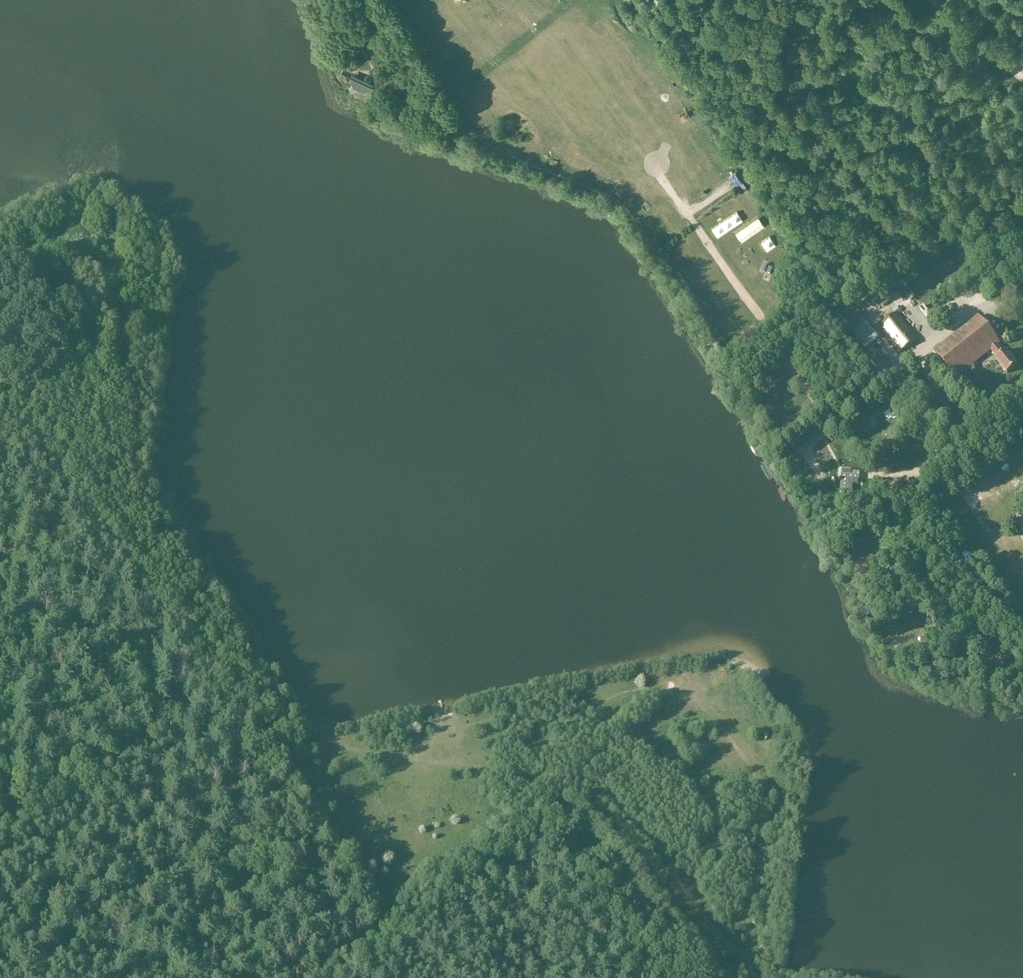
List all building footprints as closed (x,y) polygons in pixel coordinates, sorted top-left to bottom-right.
[(373,86),(349,75),(352,85),(363,90),(373,86)] [(745,205),(717,221),(723,231),(751,215),(745,205)] [(747,235),(772,222),(767,211),(741,225),(747,235)] [(768,234),(773,244),(783,240),(779,229),(768,234)] [(951,253),(943,255),(945,263),(953,261),(951,253)] [(731,268),(718,268),(718,282),(732,281),(731,268)] [(872,307),(855,312),(858,325),(869,322),(873,334),(879,332),(872,307)] [(901,353),(916,341),(895,314),(879,327),(901,353)] [(999,345),(986,329),(977,318),(933,353),(955,380),(990,352),(996,359),(995,361),(1006,375),(1017,367),(1005,352),(1003,354),(997,346),(999,345)] [(845,475),(844,496),(852,497),(853,496),(857,497),(857,489),(862,489),(862,485),(863,485),(864,477),(845,475)]
